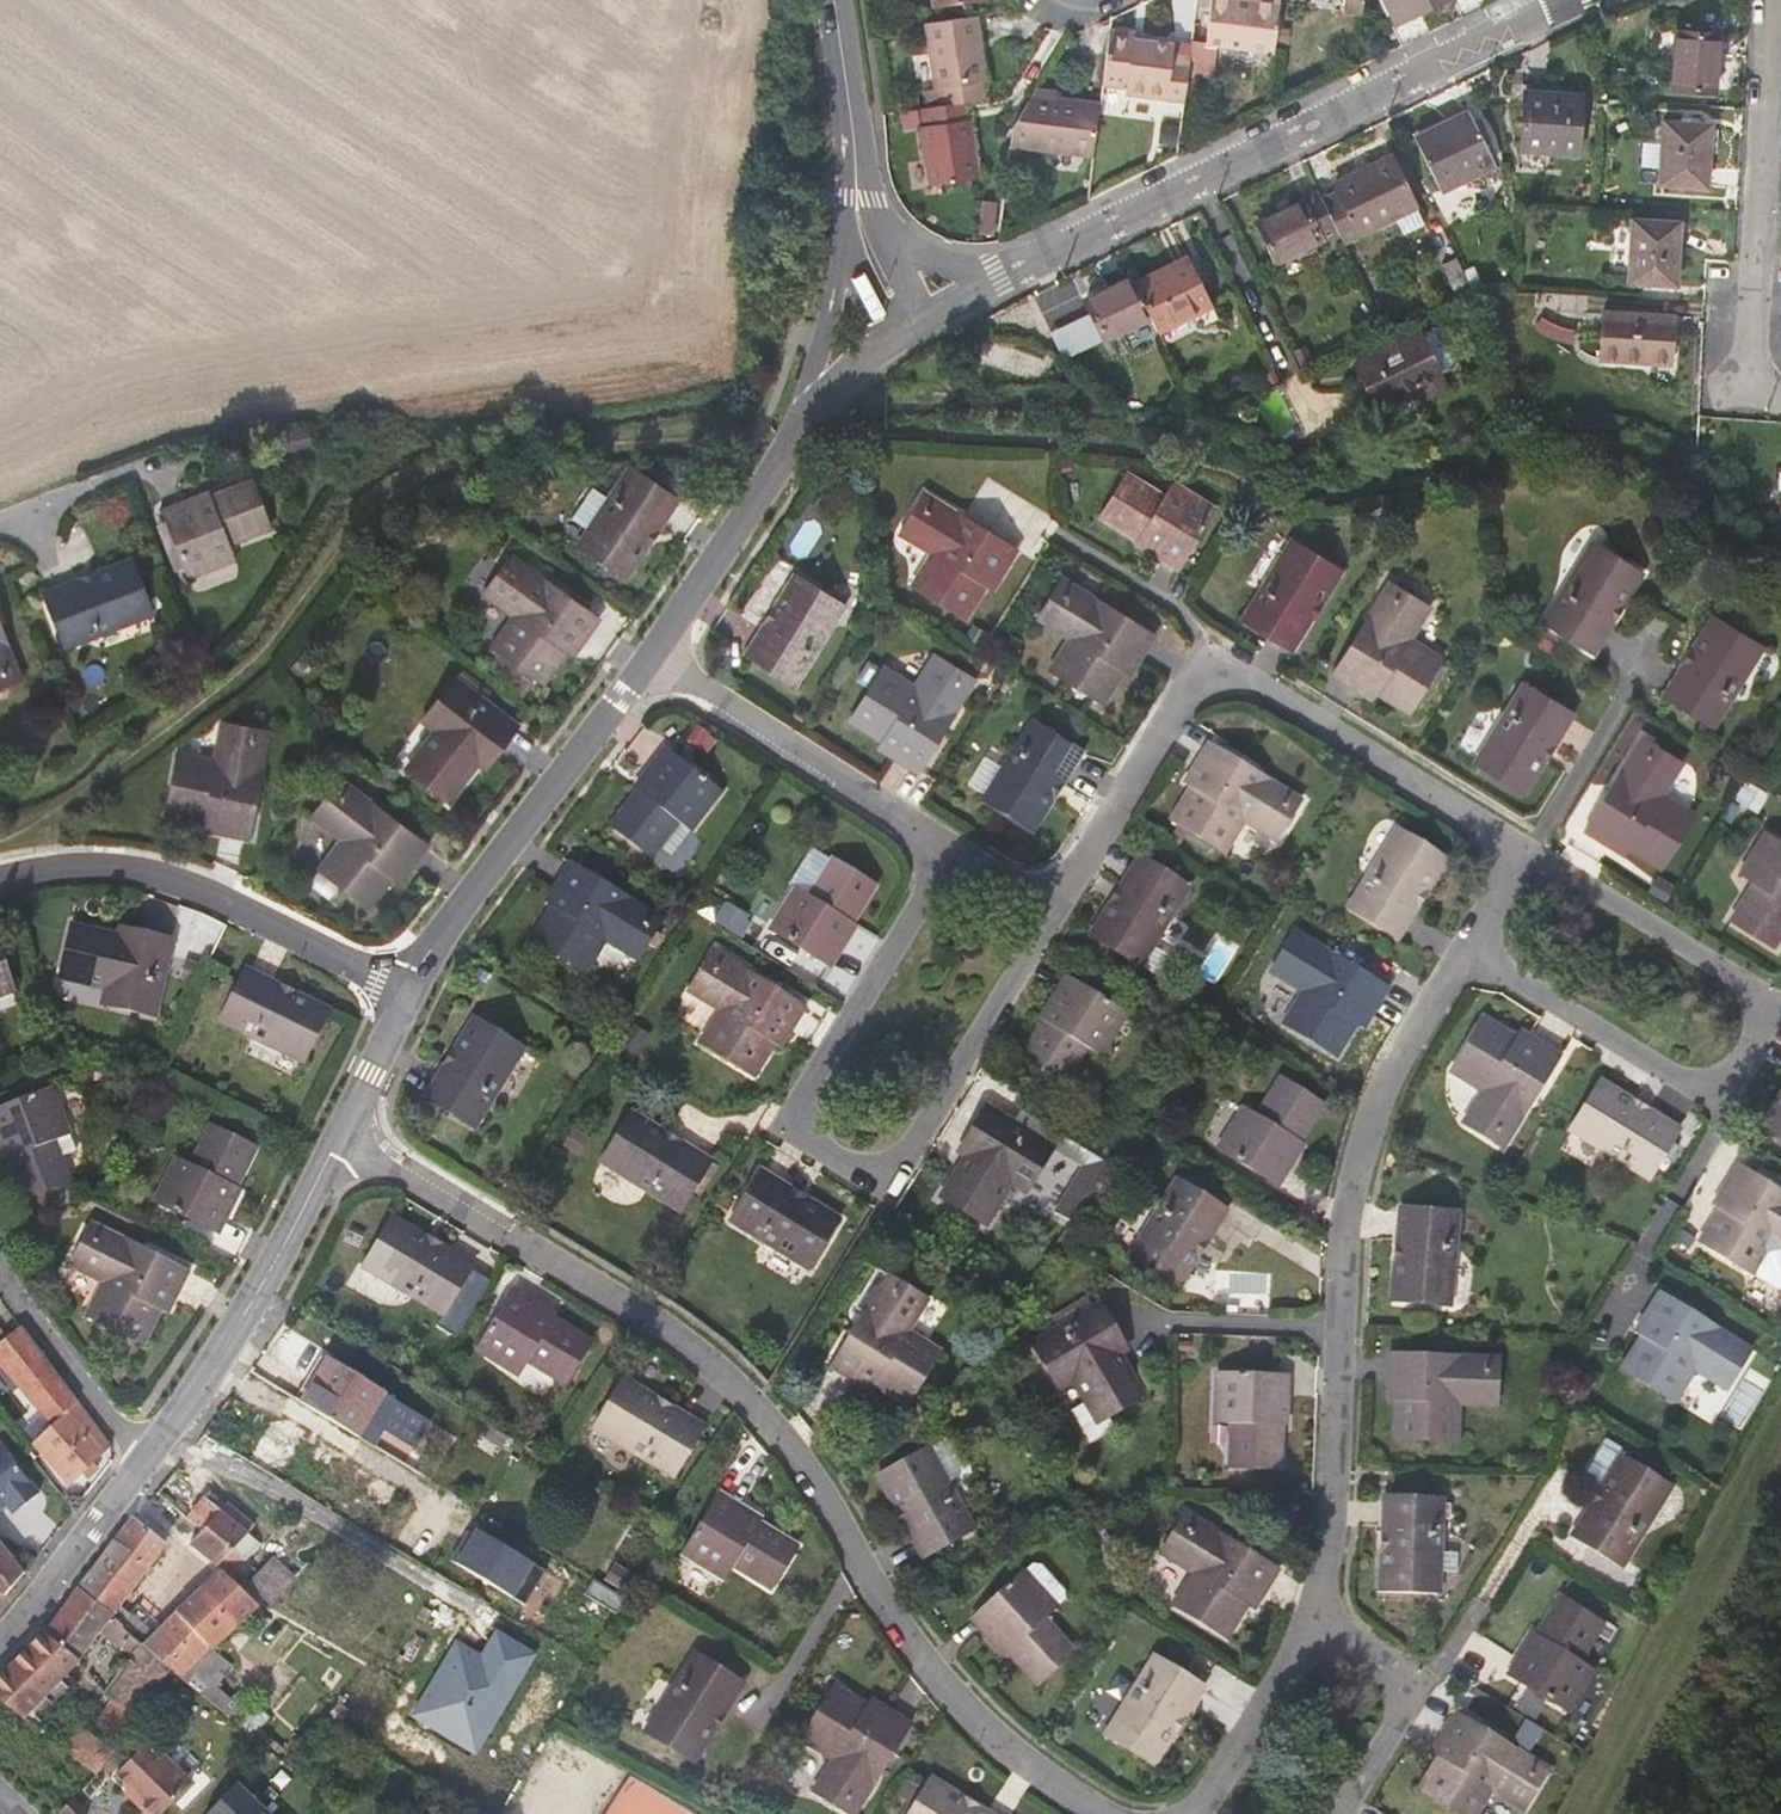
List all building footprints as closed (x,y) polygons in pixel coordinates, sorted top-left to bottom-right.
[(931,10),(984,2),(984,0),(930,0),(931,10)] [(1395,26),(1448,0),(1382,0),(1395,26)] [(1209,1),(1203,50),(1272,59),(1279,4),(1249,1),(1248,7),(1209,1)] [(975,18),(925,25),(936,92),(985,84),(975,18)] [(1123,88),(1121,96),(1182,102),(1187,64),(1168,62),(1169,46),(1130,41),(1130,35),(1105,32),(1099,85),(1123,88)] [(1707,96),(1711,39),(1669,35),(1665,92),(1707,96)] [(1576,149),(1581,94),(1523,89),(1519,145),(1576,149)] [(1011,129),(1008,150),(1091,157),(1097,103),(1052,98),(1053,92),(1033,91),(1011,129)] [(959,105),(923,110),(925,128),(918,129),(926,189),(974,182),(966,122),(962,122),(959,105)] [(1492,159),(1469,111),(1411,139),(1435,186),(1492,159)] [(1697,191),(1702,124),(1655,121),(1650,187),(1697,191)] [(1332,183),(1336,191),(1321,197),(1336,231),(1339,240),(1410,207),(1386,157),(1332,183)] [(1321,197),(1317,190),(1254,220),(1273,261),(1336,231),(1321,197)] [(1664,293),(1669,230),(1623,227),(1618,288),(1664,293)] [(1145,314),(1155,333),(1206,307),(1180,256),(1129,281),(1145,314)] [(1450,264),(1435,272),(1449,302),(1463,295),(1450,264)] [(1079,297),(1099,337),(1145,314),(1129,281),(1125,274),(1079,297)] [(1658,369),(1662,322),(1591,316),(1588,363),(1658,369)] [(1420,333),(1369,356),(1375,371),(1360,377),(1372,406),(1414,388),(1420,401),(1445,389),(1420,333)] [(1354,363),(1360,377),(1375,371),(1369,356),(1354,363)] [(303,427),(279,435),(285,452),(310,444),(303,427)] [(1213,496),(1173,473),(1165,486),(1127,463),(1101,506),(1139,527),(1137,531),(1177,556),(1213,496)] [(668,499),(623,468),(571,545),(617,576),(668,499)] [(207,490),(162,508),(188,572),(232,555),(225,539),(267,525),(250,479),(210,494),(207,490)] [(1012,541),(923,486),(898,524),(931,544),(912,576),(963,608),(982,578),(988,581),(1012,541)] [(1338,561),(1290,532),(1243,609),(1292,638),(1338,561)] [(1639,562),(1592,534),(1545,610),(1592,639),(1639,562)] [(588,616),(501,553),(474,590),(505,613),(483,643),(534,680),(555,650),(560,654),(588,616)] [(130,564),(45,596),(65,648),(149,617),(130,564)] [(1150,627),(1060,570),(1036,609),(1069,630),(1049,662),(1102,695),(1122,664),(1127,667),(1150,627)] [(840,600),(791,571),(743,649),(791,679),(840,600)] [(1432,597),(1392,573),(1336,662),(1375,688),(1379,683),(1410,702),(1444,648),(1412,628),(1432,597)] [(1767,639),(1719,611),(1671,687),(1718,717),(1767,639)] [(18,679),(0,633),(0,686),(18,679)] [(973,672),(934,648),(914,680),(881,661),(848,712),(880,733),(877,740),(915,764),(973,672)] [(1574,704),(1526,675),(1479,751),(1526,781),(1574,704)] [(508,724),(446,677),(415,716),(428,727),(398,766),(439,797),(468,758),(477,765),(508,724)] [(1078,749),(1030,719),(999,768),(981,757),(965,783),(983,794),(981,797),(1030,826),(1078,749)] [(210,756),(173,749),(161,811),(197,818),(197,825),(242,834),(262,729),(217,720),(210,756)] [(1687,752),(1646,728),(1590,820),(1631,844),(1634,839),(1664,859),(1698,805),(1667,786),(1687,752)] [(1296,795),(1207,738),(1182,778),(1187,782),(1168,812),(1221,845),(1240,815),(1272,833),(1296,795)] [(717,787),(661,745),(632,781),(635,785),(608,819),(646,849),(653,843),(666,852),(717,787)] [(418,842),(334,778),(304,814),(334,839),(312,869),(360,906),(384,876),(389,881),(418,842)] [(1446,846),(1398,818),(1350,895),(1397,923),(1446,846)] [(1771,824),(1745,864),(1759,874),(1737,908),(1779,934),(1780,931),(1780,830),(1771,824)] [(1185,881),(1137,849),(1088,928),(1136,958),(1153,970),(1166,951),(1148,939),(1185,881)] [(872,879),(831,854),(808,891),(793,883),(768,924),(827,960),(852,920),(849,916),(872,879)] [(659,914),(569,859),(544,899),(550,904),(531,935),(583,967),(603,935),(635,954),(659,914)] [(114,931),(67,919),(55,969),(102,981),(99,996),(150,1008),(167,932),(116,921),(114,931)] [(1385,975),(1295,919),(1269,960),(1302,979),(1283,1011),(1336,1043),(1355,1012),(1361,1014),(1385,975)] [(801,1002),(712,947),(688,986),(719,1006),(699,1036),(751,1070),(771,1039),(777,1042),(801,1002)] [(1121,1006),(1062,969),(1037,1009),(1042,1013),(1018,1052),(1059,1076),(1083,1038),(1097,1047),(1121,1006)] [(321,1011),(240,970),(214,1020),(296,1061),(321,1011)] [(1513,1031),(1482,1011),(1449,1064),(1480,1083),(1459,1116),(1499,1139),(1556,1049),(1516,1025),(1513,1031)] [(520,1041),(473,1013),(424,1089),(471,1118),(520,1041)] [(1323,1093),(1282,1068),(1259,1106),(1244,1098),(1218,1137),(1278,1172),(1303,1134),(1300,1132),(1323,1093)] [(1674,1121),(1597,1074),(1567,1123),(1645,1170),(1674,1121)] [(1760,1114),(1780,1127),(1780,1081),(1760,1114)] [(0,1103),(0,1156),(3,1155),(19,1195),(63,1177),(48,1137),(63,1130),(45,1084),(0,1103)] [(1014,1123),(986,1106),(969,1134),(977,1139),(967,1155),(941,1197),(962,1211),(966,1206),(971,1209),(968,1214),(985,1225),(999,1203),(995,1201),(1010,1177),(1028,1188),(1054,1147),(1075,1160),(1090,1136),(1029,1099),(1014,1123)] [(706,1154),(629,1107),(599,1154),(677,1202),(706,1154)] [(250,1146),(207,1124),(188,1164),(172,1156),(151,1200),(213,1230),(234,1187),(231,1185),(250,1146)] [(967,1155),(977,1139),(969,1134),(959,1150),(967,1155)] [(1090,1136),(1075,1160),(1088,1169),(1059,1215),(1082,1229),(1126,1158),(1090,1136)] [(1734,1158),(1709,1197),(1714,1201),(1695,1232),(1748,1266),(1768,1233),(1780,1242),(1780,1186),(1734,1158)] [(836,1214),(757,1166),(727,1213),(806,1262),(836,1214)] [(1226,1209),(1177,1179),(1129,1258),(1178,1288),(1198,1256),(1195,1254),(1202,1241),(1205,1243),(1226,1209)] [(1458,1205),(1402,1200),(1393,1290),(1448,1295),(1458,1205)] [(962,1211),(968,1214),(971,1209),(966,1206),(962,1211)] [(469,1256),(390,1210),(362,1258),(441,1304),(469,1256)] [(181,1268),(87,1220),(65,1262),(100,1279),(82,1312),(138,1341),(155,1308),(161,1309),(181,1268)] [(1195,1254),(1198,1256),(1205,1243),(1202,1241),(1195,1254)] [(908,1326),(928,1292),(879,1262),(855,1301),(865,1306),(831,1360),(872,1384),(875,1379),(908,1399),(940,1345),(908,1326)] [(1745,1342),(1654,1288),(1631,1325),(1635,1329),(1617,1361),(1669,1392),(1689,1361),(1721,1382),(1745,1342)] [(547,1310),(514,1289),(477,1350),(511,1370),(519,1356),(565,1384),(591,1341),(554,1318),(552,1322),(543,1316),(547,1310)] [(1084,1304),(1077,1308),(1085,1318),(1091,1314),(1084,1304)] [(1085,1318),(1077,1308),(1049,1323),(1055,1336),(1031,1349),(1057,1393),(1073,1384),(1086,1406),(1099,1427),(1143,1400),(1117,1358),(1125,1353),(1098,1310),(1091,1314),(1085,1318)] [(552,1322),(554,1318),(556,1315),(547,1310),(543,1316),(552,1322)] [(1497,1353),(1390,1347),(1387,1392),(1395,1393),(1393,1431),(1454,1434),(1457,1395),(1495,1398),(1497,1353)] [(1780,1369),(1780,1363),(1757,1348),(1729,1392),(1698,1373),(1683,1396),(1699,1406),(1697,1410),(1739,1436),(1780,1369)] [(44,1368),(33,1354),(3,1377),(41,1428),(30,1439),(67,1477),(77,1467),(84,1474),(95,1464),(88,1457),(97,1448),(104,1441),(88,1422),(72,1401),(44,1368)] [(359,1436),(386,1392),(328,1357),(301,1402),(359,1436)] [(1284,1366),(1216,1364),(1215,1411),(1229,1413),(1229,1456),(1278,1458),(1279,1413),(1284,1413),(1284,1366)] [(659,1399),(625,1379),(595,1429),(674,1476),(704,1426),(671,1407),(670,1410),(657,1402),(659,1399)] [(670,1410),(671,1407),(659,1399),(657,1402),(670,1410)] [(1099,1427),(1086,1406),(1071,1414),(1089,1447),(1106,1439),(1099,1427)] [(313,1465),(326,1435),(269,1411),(247,1463),(288,1480),(297,1459),(313,1465)] [(482,1437),(501,1449),(508,1439),(488,1427),(482,1437)] [(940,1434),(924,1444),(945,1480),(962,1471),(940,1434)] [(1624,1446),(1603,1434),(1582,1468),(1603,1481),(1573,1527),(1621,1558),(1669,1480),(1658,1473),(1662,1467),(1632,1449),(1628,1455),(1621,1451),(1624,1446)] [(11,1493),(18,1502),(37,1488),(0,1441),(0,1502),(11,1493)] [(945,1480),(924,1444),(878,1470),(921,1548),(968,1523),(945,1480)] [(757,1511),(716,1487),(680,1547),(719,1572),(728,1558),(765,1582),(792,1538),(755,1516),(757,1511)] [(1444,1491),(1388,1488),(1384,1579),(1439,1583),(1444,1491)] [(211,1491),(205,1498),(221,1511),(226,1505),(211,1491)] [(158,1508),(161,1507),(163,1505),(163,1503),(163,1500),(161,1498),(159,1497),(156,1496),(154,1497),(152,1499),(151,1502),(152,1504),(153,1507),(156,1508),(158,1508)] [(223,1561),(270,1605),(295,1578),(274,1558),(258,1574),(246,1562),(233,1550),(248,1533),(255,1526),(227,1504),(226,1505),(221,1511),(205,1498),(187,1520),(202,1532),(189,1545),(217,1567),(223,1561)] [(1272,1564),(1182,1508),(1159,1545),(1191,1566),(1171,1597),(1222,1629),(1242,1598),(1249,1601),(1272,1564)] [(130,1616),(119,1606),(166,1543),(133,1518),(79,1589),(122,1626),(130,1616)] [(453,1562),(525,1604),(545,1572),(473,1529),(453,1562)] [(233,1550),(246,1562),(261,1545),(248,1533),(233,1550)] [(21,1568),(0,1542),(0,1596),(21,1568)] [(646,1576),(656,1582),(664,1568),(654,1562),(646,1576)] [(606,1580),(624,1591),(634,1577),(615,1565),(606,1580)] [(1053,1599),(1021,1565),(968,1610),(1000,1645),(1004,1642),(1033,1676),(1071,1644),(1041,1611),(1053,1599)] [(178,1612),(144,1646),(170,1669),(207,1700),(217,1688),(233,1667),(212,1649),(258,1606),(223,1572),(178,1612)] [(122,1626),(79,1589),(44,1637),(39,1641),(71,1670),(80,1657),(99,1632),(118,1649),(129,1633),(122,1626)] [(1600,1617),(1559,1592),(1536,1629),(1531,1628),(1507,1667),(1565,1703),(1590,1664),(1577,1654),(1600,1617)] [(418,1619),(427,1623),(432,1612),(423,1608),(418,1619)] [(407,1717),(476,1755),(538,1655),(493,1627),(479,1651),(454,1637),(407,1717)] [(401,1656),(412,1662),(424,1641),(412,1635),(401,1656)] [(39,1641),(0,1678),(0,1700),(23,1718),(42,1700),(71,1670),(39,1641)] [(140,1643),(105,1694),(112,1700),(89,1732),(78,1724),(60,1748),(96,1774),(170,1669),(144,1646),(140,1643)] [(731,1673),(684,1645),(636,1722),(683,1752),(731,1673)] [(1198,1681),(1152,1652),(1104,1730),(1152,1758),(1198,1681)] [(860,1695),(827,1676),(795,1729),(827,1748),(807,1782),(847,1807),(902,1714),(863,1689),(860,1695)] [(217,1688),(207,1700),(238,1726),(248,1713),(217,1688)] [(1545,1764),(1455,1708),(1431,1748),(1436,1751),(1417,1782),(1470,1813),(1490,1783),(1522,1802),(1545,1764)] [(115,1775),(129,1788),(139,1799),(136,1802),(148,1813),(162,1813),(192,1784),(148,1741),(115,1775)] [(927,1769),(901,1813),(1000,1813),(927,1769)] [(208,1813),(261,1813),(265,1810),(238,1783),(234,1786),(208,1813)] [(139,1799),(129,1788),(125,1792),(136,1802),(139,1799)] [(60,1813),(61,1813),(88,1813),(89,1813),(74,1798),(60,1813)]
